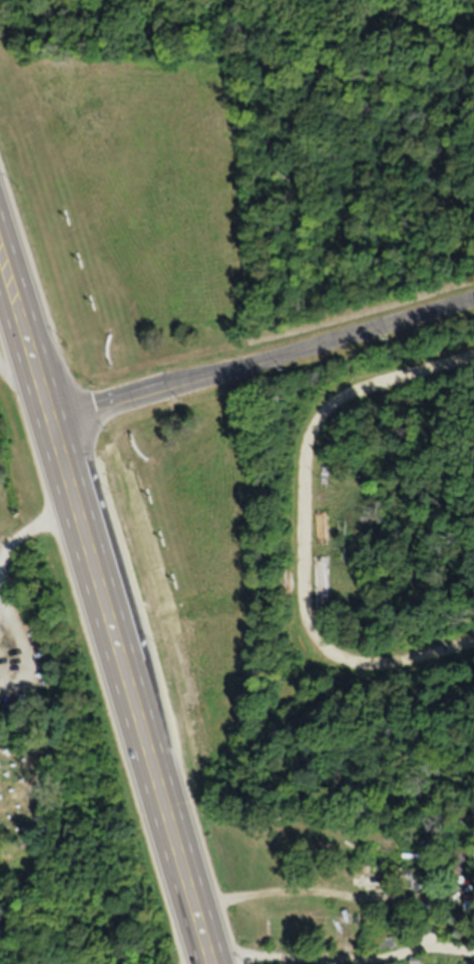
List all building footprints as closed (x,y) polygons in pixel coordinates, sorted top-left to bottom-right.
[(470,848),(456,848),(456,871),(470,871),(470,848)]
